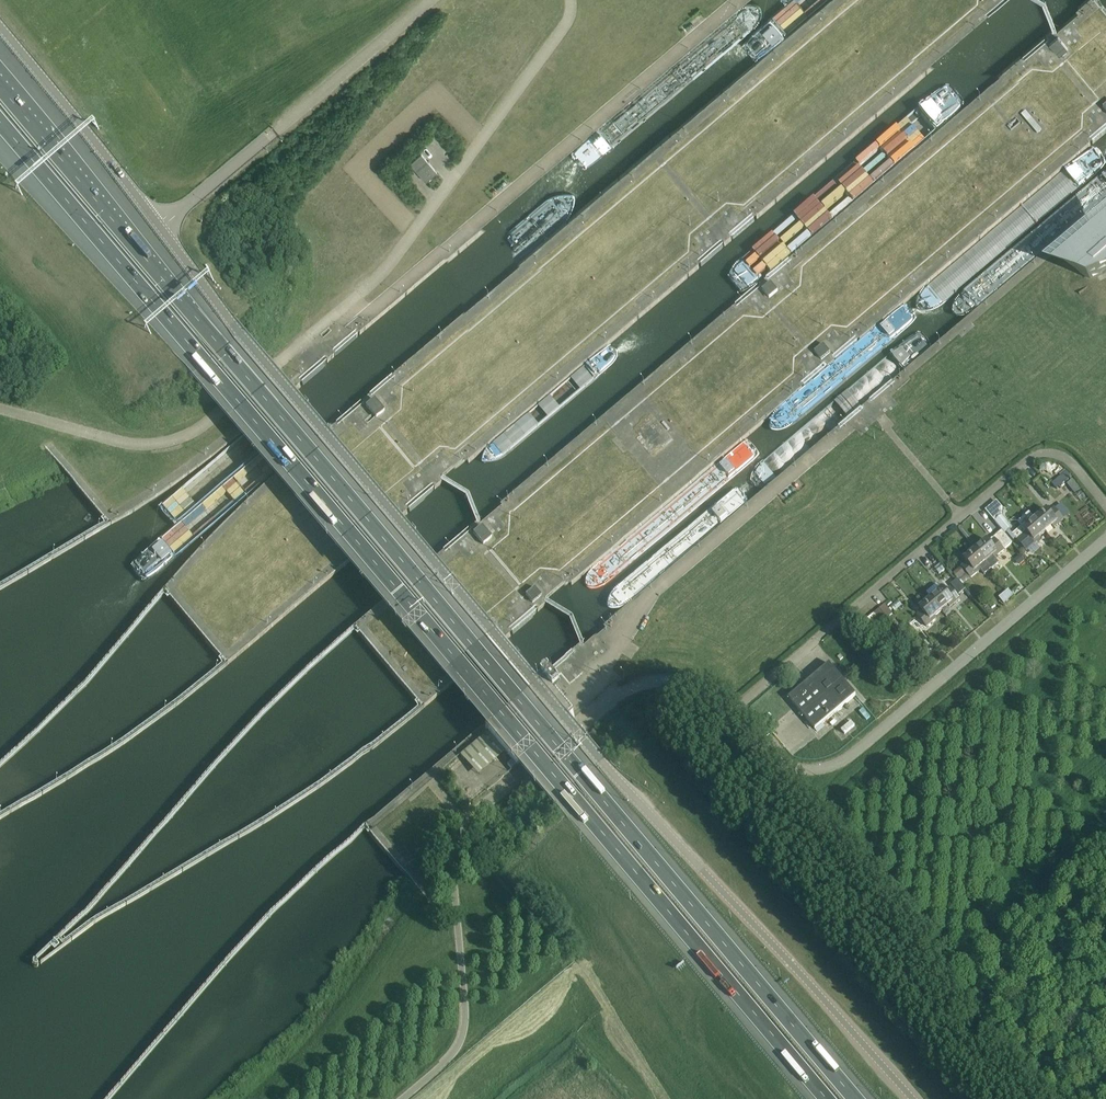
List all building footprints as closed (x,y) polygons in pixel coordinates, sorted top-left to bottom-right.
[(1059,37),(1050,44),(1059,55),(1060,56),(1069,49),(1068,47),(1059,37)] [(1025,110),(1020,114),(1036,132),(1041,128),(1025,110)] [(410,163),(426,181),(437,172),(421,153),(410,163)] [(1094,271),(1090,274),(1085,270),(1082,268),(1076,253),(1102,231),(1105,233),(1105,232),(1105,208),(1040,263),(1084,277),(1105,267),(1105,262),(1094,271)] [(1076,253),(1082,268),(1085,270),(1090,274),(1094,271),(1105,262),(1105,232),(1105,233),(1102,231),(1076,253)] [(771,281),(762,288),(769,297),(777,289),(771,281)] [(822,343),(814,350),(821,359),(830,351),(822,343)] [(376,418),(384,411),(374,398),(365,406),(376,418)] [(623,453),(624,451),(627,449),(615,435),(611,439),(623,453)] [(1072,479),(1066,483),(1074,493),(1079,488),(1072,479)] [(1063,519),(1054,508),(1048,512),(1046,509),(1034,518),(1045,531),(1052,525),(1053,527),(1063,519)] [(1026,531),(1020,536),(1016,539),(1026,551),(1040,539),(1038,537),(1045,531),(1034,518),(1029,512),(1017,521),(1026,531)] [(1004,532),(1011,526),(1002,515),(995,521),(1004,532)] [(483,544),(492,537),(482,525),(473,533),(483,544)] [(994,557),(1012,542),(1001,529),(994,535),(994,538),(989,542),(986,539),(975,549),(991,568),(998,562),(994,557)] [(953,572),(955,575),(957,578),(965,572),(970,577),(980,569),(984,574),(991,568),(975,549),(963,558),(966,562),(953,572)] [(1019,564),(1025,559),(1020,552),(1013,558),(1019,564)] [(958,593),(964,588),(956,579),(950,584),(958,593)] [(936,583),(926,591),(931,597),(930,598),(941,610),(948,604),(949,606),(959,598),(950,587),(945,591),(942,588),(941,589),(936,583)] [(533,603),(541,596),(534,587),(525,595),(533,603)] [(922,610),(917,615),(926,626),(936,618),(934,616),(941,610),(930,598),(919,607),(922,610)] [(886,618),(892,613),(884,603),(878,608),(886,618)] [(881,622),(886,618),(878,608),(873,613),(881,622)] [(880,623),(872,613),(867,618),(875,627),(880,623)] [(874,628),(866,618),(861,623),(869,632),(874,628)] [(887,638),(892,634),(888,629),(883,633),(887,638)] [(815,729),(845,703),(855,695),(833,669),(829,663),(808,681),(788,697),(815,729)] [(552,671),(546,677),(557,690),(564,685),(552,671)]
